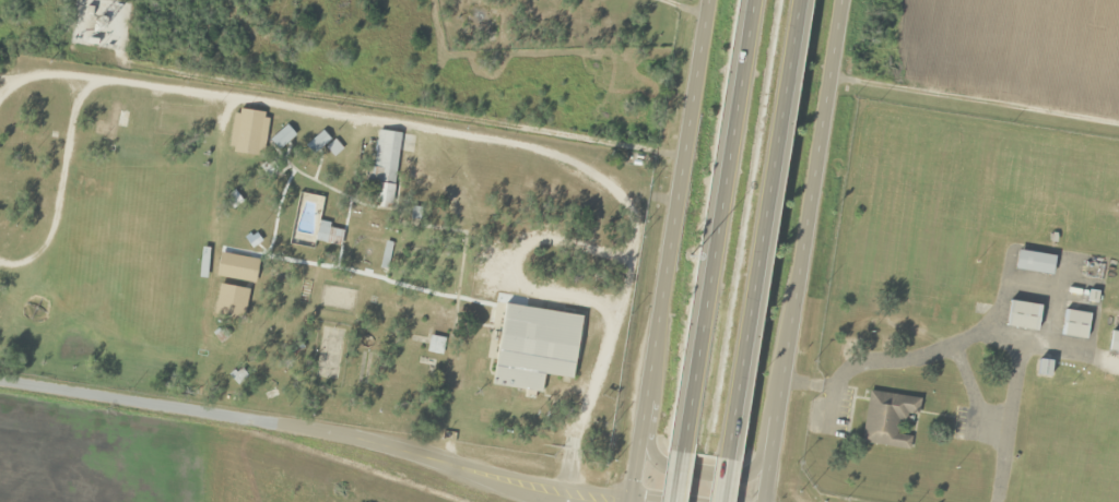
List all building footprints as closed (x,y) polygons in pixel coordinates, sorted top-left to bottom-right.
[(262,113),(237,110),(232,154),(257,157),(262,113)] [(271,141),(281,150),(294,135),(284,126),(271,141)] [(399,134),(375,131),(369,186),(375,186),(373,203),(392,205),(399,134)] [(306,146),(314,155),(329,140),(321,132),(306,146)] [(287,245),(311,250),(313,242),(340,247),(344,229),(317,224),(322,197),(297,192),(287,245)] [(1015,269),(1052,276),(1055,257),(1019,250),(1015,269)] [(255,260),(223,254),(219,278),(251,284),(255,260)] [(500,292),(592,306),(581,375),(542,370),(539,395),(486,387),(500,292)] [(1041,306),(1009,302),(1006,328),(1037,332),(1041,306)] [(1061,337),(1087,340),(1089,314),(1064,311),(1061,337)] [(1111,332),(1109,352),(1118,353),(1118,333),(1111,332)] [(443,339),(429,337),(427,353),(440,355),(443,339)] [(870,384),(920,394),(909,446),(859,435),(870,384)]
